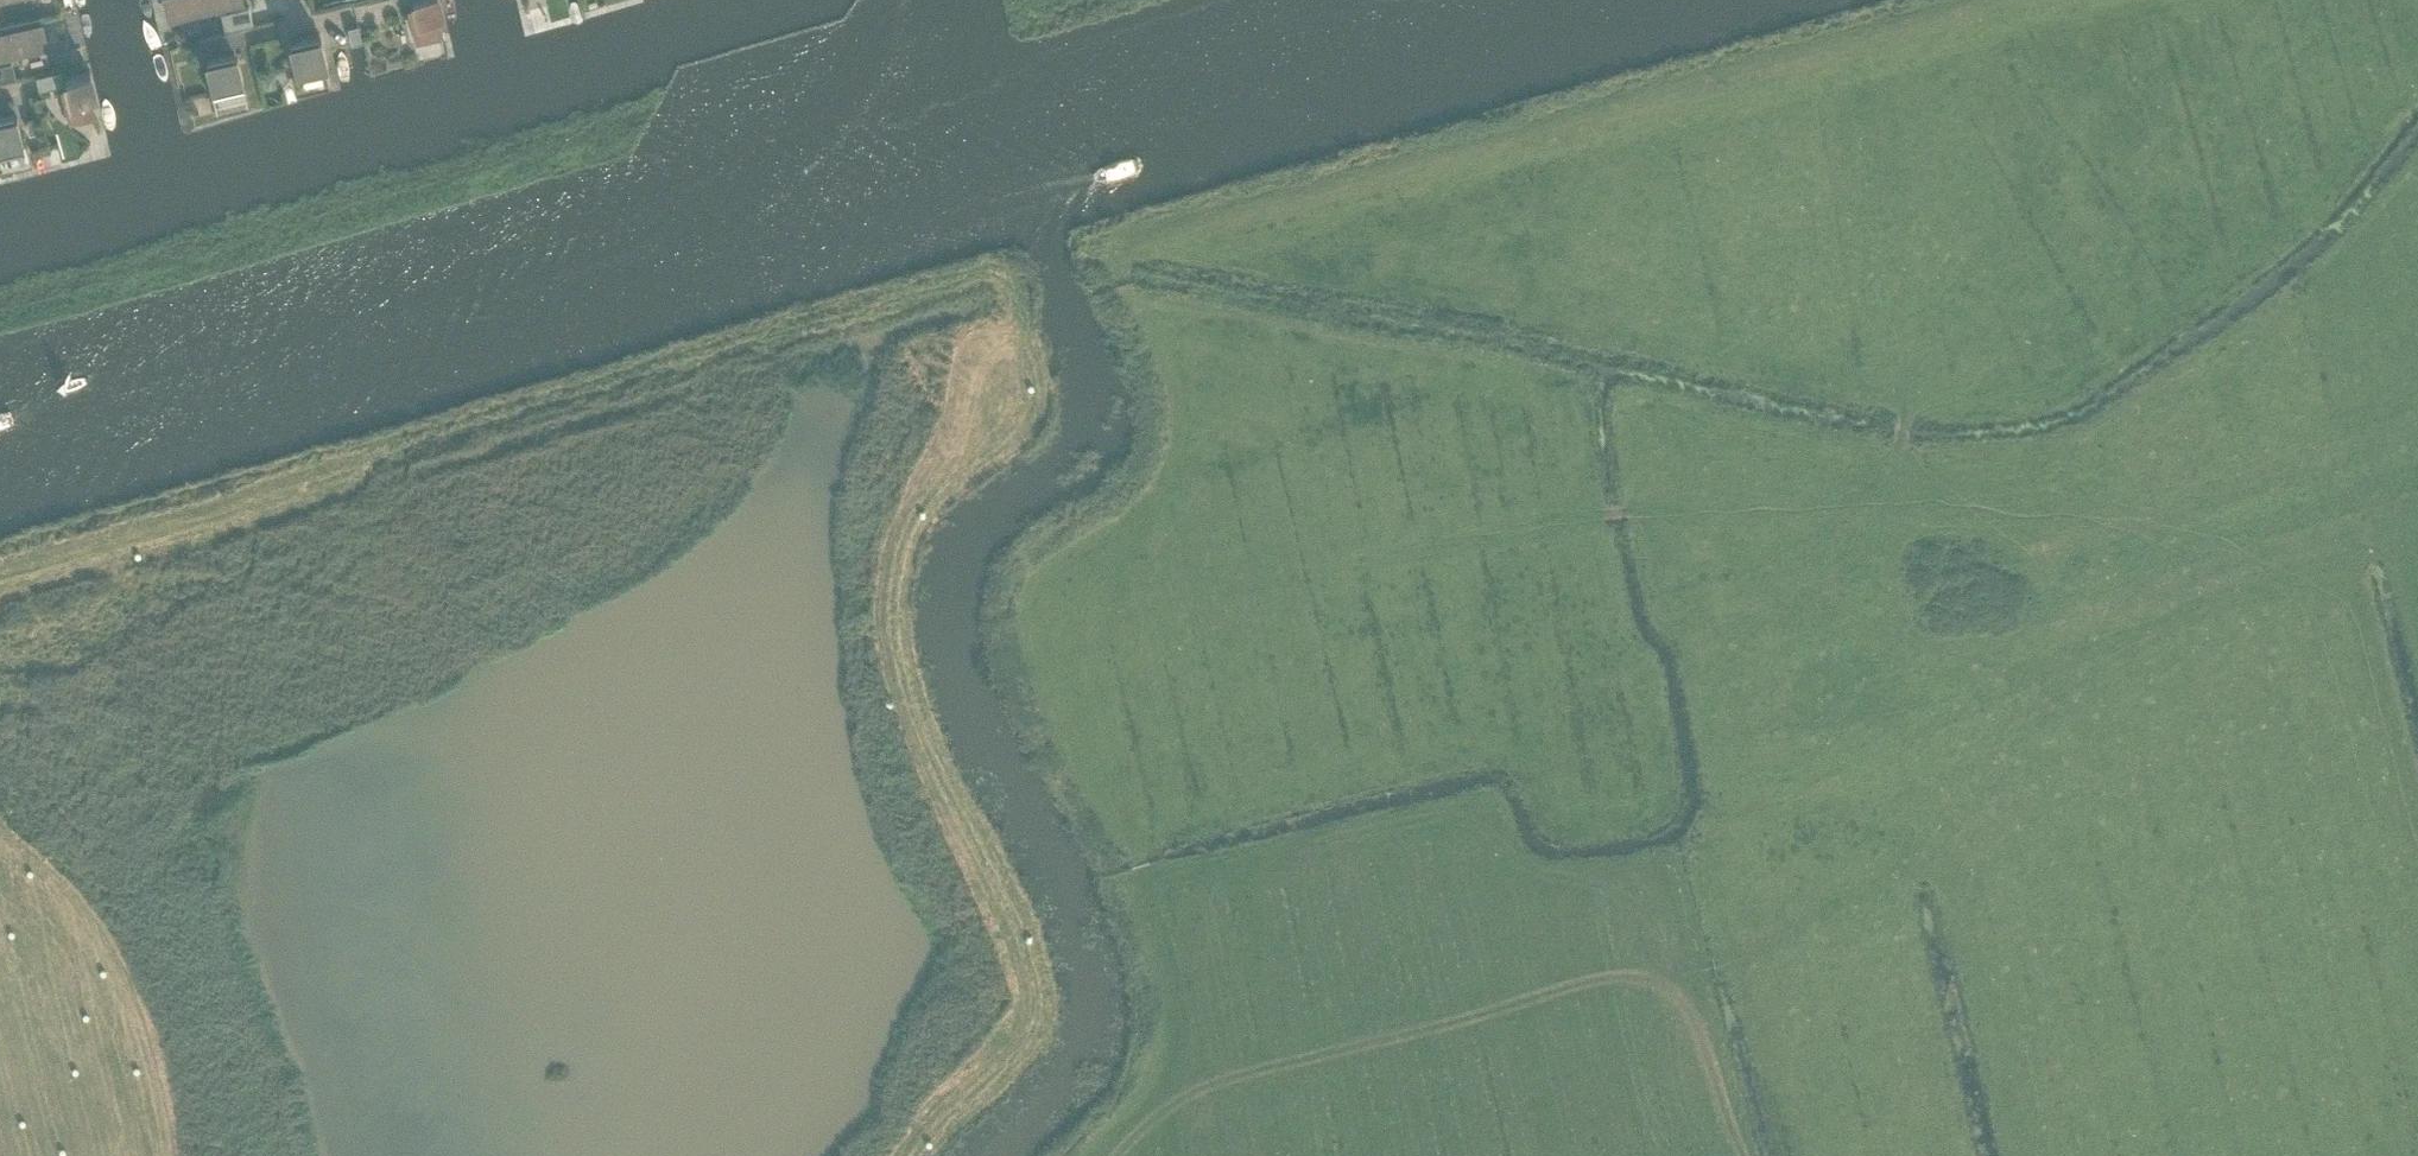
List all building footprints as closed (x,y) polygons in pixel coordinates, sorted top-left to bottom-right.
[(170,16),(190,12),(243,0),(166,0),(170,16)] [(442,16),(438,0),(412,0),(414,8),(408,9),(415,41),(441,35),(437,17),(442,16)] [(238,27),(252,24),(248,7),(235,10),(238,27)] [(42,18),(42,17),(0,26),(0,56),(25,50),(44,45),(38,19),(42,18)] [(361,43),(358,26),(347,28),(351,45),(361,43)] [(219,35),(200,40),(203,52),(222,47),(219,35)] [(321,39),(319,40),(317,35),(290,41),(291,46),(289,47),(295,74),(299,73),(302,86),(326,80),(323,67),(327,66),(321,39)] [(237,57),(235,57),(234,53),(206,59),(207,64),(205,64),(212,91),(215,90),(218,104),(243,98),(240,85),(243,84),(237,57)] [(12,64),(0,66),(0,81),(0,82),(16,79),(12,64)] [(94,116),(90,97),(95,96),(89,72),(65,77),(67,88),(61,90),(69,122),(94,116)] [(46,114),(42,97),(34,99),(37,116),(46,114)] [(15,119),(14,114),(0,117),(0,165),(22,160),(19,146),(23,145),(17,118),(15,119)] [(36,120),(26,122),(29,135),(39,133),(36,120)] [(24,156),(29,176),(52,170),(47,150),(24,156)]
